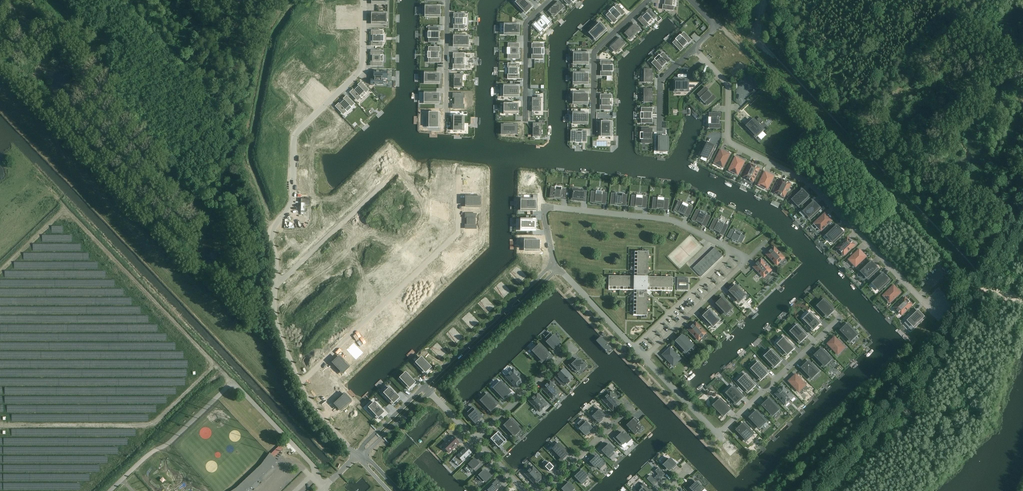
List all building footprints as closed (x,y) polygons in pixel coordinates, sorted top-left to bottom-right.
[(516,3),(525,13),(532,6),(526,0),(519,0),(516,3)] [(663,9),(673,10),(673,6),(674,0),(665,0),(665,5),(664,5),(663,9)] [(558,1),(548,11),(549,10),(554,15),(563,7),(563,8),(564,8),(558,1)] [(426,6),(426,16),(440,16),(440,6),(426,6)] [(610,12),(607,15),(614,22),(617,20),(616,19),(621,15),(624,13),(617,6),(614,8),(615,9),(611,13),(610,12)] [(641,17),(639,19),(645,26),(648,24),(647,23),(652,19),(653,20),(656,17),(649,10),(646,12),(647,13),(642,17),(641,17)] [(372,23),(386,23),(386,13),(372,13),(372,23)] [(454,24),(454,28),(464,28),(464,24),(463,24),(464,18),(464,14),(454,14),(454,18),(455,18),(455,24),(454,24)] [(536,22),(533,25),(540,32),(543,29),(542,28),(546,24),(547,25),(550,22),(543,15),(540,18),(541,18),(536,22)] [(599,23),(589,32),(596,39),(606,30),(599,23)] [(505,24),(505,34),(519,34),(519,24),(505,24)] [(634,24),(624,33),(625,34),(625,33),(630,38),(639,30),(640,30),(634,24)] [(429,42),(439,42),(439,38),(438,38),(439,32),(439,28),(430,28),(430,32),(431,32),(431,38),(429,38),(429,42)] [(373,35),(373,41),(372,41),(372,45),(381,45),(381,41),(381,35),(381,31),(372,31),(372,35),(373,35)] [(676,40),(674,43),(680,50),(683,47),(687,43),(688,43),(691,40),(684,33),(681,36),(682,37),(677,41),(676,40)] [(454,36),(454,46),(467,46),(468,36),(454,36)] [(620,37),(610,47),(611,47),(616,52),(625,43),(625,44),(626,44),(620,37)] [(518,58),(519,54),(518,54),(518,48),(519,48),(519,44),(509,44),(509,48),(510,48),(510,54),(509,54),(509,58),(518,58)] [(533,54),(532,58),(542,58),(542,54),(541,54),(541,48),(542,48),(542,44),(533,44),(533,48),(533,54)] [(429,58),(429,62),(439,62),(439,58),(438,58),(438,52),(439,52),(439,48),(429,48),(429,52),(430,52),(430,58),(429,58)] [(373,55),(373,61),(372,61),(372,65),(381,65),(381,61),(381,55),(381,51),(372,51),(372,55),(373,55)] [(574,53),(574,63),(588,63),(588,53),(574,53)] [(655,60),(653,63),(659,70),(662,67),(666,63),(667,63),(670,60),(663,53),(660,56),(661,57),(656,61),(655,60)] [(454,64),(454,68),(464,68),(464,64),(463,64),(463,58),(464,58),(464,54),(454,54),(454,58),(455,58),(455,64),(454,64)] [(601,71),(601,75),(611,75),(611,71),(610,71),(610,65),(611,65),(611,61),(601,61),(601,65),(602,65),(602,71),(601,71)] [(302,62),(298,66),(307,75),(311,71),(302,62)] [(339,62),(335,66),(343,75),(347,71),(339,62)] [(518,78),(518,75),(518,68),(518,64),(509,64),(509,68),(510,68),(510,75),(509,75),(509,78),(518,78)] [(298,66),(294,70),(303,79),(307,75),(298,66)] [(335,66),(331,70),(339,79),(343,75),(335,66)] [(294,70),(290,74),(299,82),(303,79),(294,70)] [(331,70),(327,73),(336,82),(339,79),(331,70)] [(371,84),(383,84),(382,84),(382,80),(383,80),(383,79),(382,79),(382,78),(387,78),(386,78),(386,72),(387,72),(387,71),(374,71),(375,72),(374,78),(374,79),(371,79),(371,84)] [(327,73),(323,77),(332,86),(336,82),(327,73)] [(439,83),(439,73),(425,73),(425,83),(439,83)] [(574,73),(574,83),(588,83),(588,73),(574,73)] [(290,74),(287,77),(295,86),(299,82),(290,74)] [(462,75),(463,75),(463,74),(454,74),(454,88),(454,87),(461,87),(462,75)] [(287,77),(283,81),(291,90),(295,86),(287,77)] [(323,77),(319,81),(328,90),(332,86),(323,77)] [(675,91),(688,91),(688,81),(675,81),(675,91)] [(354,90),(351,92),(358,99),(360,97),(360,96),(364,92),(365,92),(368,90),(361,83),(358,85),(359,86),(354,90)] [(518,96),(518,86),(505,86),(505,96),(518,96)] [(705,88),(698,94),(701,97),(702,96),(706,101),(705,102),(708,104),(715,98),(712,95),(707,91),(708,90),(705,88)] [(439,103),(439,93),(425,93),(425,103),(439,103)] [(574,93),(574,103),(588,103),(588,93),(574,93)] [(454,105),(453,108),(463,108),(463,105),(462,105),(462,98),(463,98),(463,94),(454,94),(454,98),(454,105)] [(601,105),(601,109),(611,109),(611,105),(610,105),(610,99),(611,99),(611,95),(601,95),(601,99),(602,99),(602,105),(601,105)] [(339,104),(336,106),(343,113),(346,111),(345,110),(350,106),(353,104),(346,97),(344,99),(344,100),(340,104),(339,104)] [(302,98),(298,102),(306,111),(310,107),(302,98)] [(533,98),(533,112),(534,112),(534,110),(541,111),(541,98),(542,98),(533,98)] [(298,102),(294,106),(302,115),(306,111),(298,102)] [(294,106),(290,109),(299,118),(302,115),(294,106)] [(642,119),(642,122),(652,123),(652,119),(651,119),(651,113),(652,113),(652,109),(642,108),(642,112),(643,112),(643,119),(642,119)] [(290,109),(286,113),(295,122),(299,118),(290,109)] [(502,118),(518,118),(517,118),(517,109),(504,109),(504,117),(502,117),(502,118)] [(428,112),(428,126),(438,126),(438,112),(428,112)] [(286,113),(282,117),(291,126),(295,122),(286,113)] [(453,113),(453,127),(463,127),(464,113),(453,113)] [(574,113),(574,123),(587,123),(587,113),(574,113)] [(720,114),(710,113),(710,117),(711,117),(711,124),(710,124),(710,127),(720,128),(720,124),(719,124),(719,117),(720,117),(720,114)] [(337,119),(330,126),(339,135),(346,128),(337,119)] [(763,130),(754,120),(747,127),(756,136),(763,130)] [(600,135),(610,136),(610,122),(601,122),(600,135)] [(533,137),(533,136),(540,136),(541,123),(542,123),(533,123),(533,137)] [(501,125),(502,125),(502,128),(505,128),(505,134),(517,134),(517,135),(518,135),(518,124),(501,124),(501,125)] [(643,139),(642,139),(642,143),(652,143),(652,139),(651,139),(651,133),(652,133),(652,129),(642,129),(642,133),(643,133),(643,139)] [(572,131),(572,141),(576,141),(576,140),(582,140),(582,141),(586,141),(586,131),(582,131),(582,132),(576,132),(576,131),(572,131)] [(658,137),(657,151),(667,151),(668,137),(658,137)] [(706,143),(701,155),(709,159),(715,147),(706,143)] [(730,154),(721,150),(719,154),(720,154),(719,157),(718,156),(715,161),(724,166),(730,154)] [(732,164),(730,169),(739,173),(745,162),(736,157),(734,161),(735,162),(733,164),(732,164)] [(747,179),(750,180),(750,179),(753,181),(759,169),(756,167),(757,167),(754,165),(753,166),(750,164),(744,176),(747,178),(747,179)] [(765,172),(763,176),(764,176),(763,179),(762,178),(759,183),(768,188),(774,176),(765,172)] [(787,183),(788,182),(785,181),(781,180),(776,192),(779,193),(778,194),(781,196),(781,195),(785,196),(790,184),(787,183)] [(551,188),(550,198),(554,198),(554,197),(560,198),(560,199),(564,199),(565,189),(561,189),(561,190),(555,189),(555,188),(551,188)] [(802,189),(792,199),(799,206),(809,197),(802,189)] [(573,190),(571,200),(585,201),(586,191),(573,190)] [(601,203),(605,203),(606,194),(602,193),(602,194),(596,194),(596,192),(592,192),(591,202),(595,202),(595,201),(601,202),(601,203)] [(616,195),(612,194),(611,204),(615,204),(615,203),(621,204),(621,205),(625,205),(626,196),(622,195),(622,196),(616,196),(616,195)] [(466,196),(466,206),(479,206),(479,197),(466,196)] [(635,197),(635,196),(632,196),(631,205),(634,206),(635,205),(641,206),(641,207),(645,207),(646,197),(642,197),(642,198),(635,197)] [(663,208),(663,209),(667,209),(668,200),(666,200),(664,199),(664,200),(657,200),(658,199),(654,198),(653,208),(657,208),(663,208)] [(535,210),(535,200),(522,200),(522,210),(535,210)] [(813,201),(804,211),(811,218),(820,209),(813,201)] [(678,212),(684,214),(684,215),(687,217),(691,208),(688,206),(687,207),(682,204),(682,203),(679,202),(674,211),(678,212)] [(700,212),(697,211),(692,219),(696,221),(696,220),(702,223),(701,224),(705,226),(709,217),(706,215),(705,216),(700,213),(700,212)] [(825,213),(822,216),(823,217),(821,219),(820,218),(816,222),(823,229),(832,220),(825,213)] [(321,214),(317,218),(325,227),(329,223),(321,214)] [(466,225),(466,228),(475,228),(475,224),(475,219),(476,219),(476,215),(466,215),(466,219),(467,219),(467,225),(466,225)] [(317,218),(313,222),(321,231),(325,227),(317,218)] [(718,221),(715,219),(715,220),(710,228),(714,230),(714,229),(720,232),(720,233),(723,234),(727,226),(727,225),(724,224),(724,225),(718,222),(718,221)] [(535,230),(535,220),(522,220),(522,230),(535,230)] [(313,222),(309,225),(317,234),(321,231),(313,222)] [(585,225),(585,232),(588,233),(588,234),(599,235),(599,234),(608,234),(609,225),(589,223),(589,226),(585,225)] [(309,225),(305,229),(314,238),(317,234),(309,225)] [(836,225),(827,235),(834,242),(843,233),(836,225)] [(624,229),(623,236),(627,237),(626,238),(638,240),(638,238),(646,239),(647,229),(628,227),(628,230),(624,229)] [(305,229),(301,233),(310,242),(314,238),(305,229)] [(734,233),(735,232),(731,230),(729,236),(732,238),(731,239),(737,242),(738,241),(741,243),(744,237),(741,235),(740,236),(734,233)] [(480,245),(480,235),(467,234),(467,244),(480,245)] [(840,250),(839,250),(841,253),(842,252),(844,254),(854,245),(852,243),(852,242),(850,240),(847,238),(838,247),(840,250)] [(525,240),(525,250),(538,250),(538,240),(525,240)] [(775,248),(772,250),(771,250),(769,252),(770,252),(767,255),(777,264),(779,262),(780,263),(782,260),(781,260),(784,257),(775,248)] [(644,318),(646,318),(646,316),(647,294),(647,293),(650,291),(650,290),(672,291),(672,280),(673,280),(675,280),(675,278),(672,278),(647,277),(648,252),(648,249),(646,249),(646,250),(646,251),(646,252),(634,252),(634,277),(609,276),(606,276),(606,278),(607,278),(608,278),(609,278),(609,290),(634,290),(633,315),(644,316),(644,318)] [(859,249),(856,252),(857,253),(855,255),(854,254),(850,258),(857,265),(866,257),(859,249)] [(766,274),(767,275),(769,273),(768,272),(771,270),(762,260),(759,263),(758,262),(756,264),(757,265),(754,267),(764,277),(766,274)] [(871,261),(861,271),(868,278),(878,269),(871,261)] [(517,263),(510,270),(521,281),(528,275),(517,263)] [(577,264),(572,269),(574,272),(573,273),(586,288),(592,281),(587,275),(588,274),(580,266),(579,267),(577,264)] [(882,273),(873,283),(880,290),(889,281),(882,273)] [(501,278),(494,285),(505,297),(512,290),(501,278)] [(688,290),(688,278),(677,278),(677,290),(688,290)] [(965,281),(956,295),(961,298),(970,284),(965,281)] [(736,285),(728,292),(738,302),(745,295),(736,285)] [(894,285),(891,288),(891,289),(889,291),(889,290),(885,294),(892,301),(901,293),(894,285)] [(485,294),(478,300),(489,312),(496,305),(485,294)] [(723,297),(715,304),(725,314),(732,307),(723,297)] [(897,310),(899,313),(900,312),(902,314),(912,305),(909,303),(910,302),(908,300),(907,300),(905,298),(895,307),(897,310)] [(834,310),(825,300),(817,307),(827,317),(834,310)] [(469,309),(462,316),(473,327),(480,320),(469,309)] [(710,310),(702,317),(712,327),(719,320),(710,310)] [(918,310),(908,320),(915,327),(925,317),(918,310)] [(811,313),(804,320),(813,330),(820,323),(811,313)] [(693,325),(690,327),(691,328),(689,330),(698,340),(700,337),(701,338),(704,336),(703,335),(705,333),(696,323),(693,325)] [(453,324),(446,331),(457,342),(464,335),(453,324)] [(841,331),(850,341),(857,334),(848,324),(841,331)] [(798,326),(791,333),(800,342),(807,336),(798,326)] [(559,342),(556,339),(550,333),(545,338),(548,341),(547,342),(554,350),(559,346),(558,344),(559,343),(560,343),(559,342)] [(692,345),(683,335),(676,342),(685,352),(692,345)] [(828,344),(831,347),(832,346),(833,348),(833,349),(836,353),(844,346),(835,337),(828,344)] [(785,338),(778,345),(787,355),(794,348),(785,338)] [(437,339),(430,346),(441,357),(448,351),(437,339)] [(354,343),(346,350),(356,360),(363,353),(354,343)] [(540,345),(533,352),(542,362),(549,355),(540,345)] [(670,348),(663,355),(666,359),(667,358),(668,359),(667,360),(671,364),(679,357),(670,348)] [(815,356),(824,366),(831,359),(822,349),(815,356)] [(772,351),(765,358),(774,367),(781,360),(772,351)] [(339,356),(331,363),(341,373),(348,366),(339,356)] [(414,364),(424,374),(431,367),(421,357),(415,364),(414,363),(414,364)] [(580,361),(578,359),(574,362),(573,360),(568,365),(576,373),(580,369),(581,370),(586,366),(580,360),(580,361)] [(802,369),(811,378),(818,371),(809,362),(802,369)] [(760,363),(752,369),(762,379),(769,372),(760,363)] [(563,385),(566,384),(565,382),(568,380),(567,379),(571,377),(564,369),(561,372),(560,373),(558,375),(555,377),(563,385)] [(519,385),(521,383),(521,382),(523,380),(514,370),(511,372),(508,374),(509,374),(506,377),(516,387),(518,384),(519,385)] [(398,379),(408,390),(408,389),(415,382),(406,372),(399,379),(398,379)] [(796,374),(789,381),(792,384),(793,383),(794,385),(794,386),(797,390),(805,383),(796,374)] [(747,375),(740,382),(749,392),(756,385),(747,375)] [(493,389),(503,399),(510,392),(501,382),(493,389)] [(548,384),(547,384),(545,386),(543,389),(552,399),(555,396),(555,397),(557,395),(557,394),(559,392),(550,382),(548,384)] [(743,397),(734,387),(727,394),(736,404),(743,397)] [(788,401),(789,402),(791,400),(790,399),(793,397),(783,387),(781,390),(780,389),(778,391),(779,392),(776,394),(785,404),(788,401)] [(382,394),(392,405),(393,405),(392,404),(399,398),(390,388),(383,394),(382,394)] [(344,393),(334,402),(341,410),(351,400),(344,393)] [(603,400),(608,405),(612,410),(615,407),(615,408),(618,406),(617,405),(619,403),(610,393),(608,395),(607,395),(605,397),(603,400)] [(530,401),(539,411),(542,409),(544,407),(544,406),(546,404),(537,394),(535,397),(534,396),(532,398),(532,399),(530,401)] [(497,405),(488,395),(480,402),(490,411),(497,405)] [(763,406),(772,416),(779,409),(770,399),(763,406)] [(730,410),(721,400),(714,407),(723,416),(730,410)] [(367,408),(367,409),(377,419),(384,412),(374,402),(368,409),(367,408)] [(480,419),(482,417),(473,407),(472,408),(468,412),(470,415),(469,416),(476,424),(481,420),(480,419)] [(594,415),(593,416),(599,423),(603,419),(602,418),(604,416),(601,412),(597,408),(593,413),(594,415)] [(750,418),(759,428),(766,421),(757,411),(750,418)] [(641,429),(637,424),(639,422),(635,417),(626,425),(635,435),(641,429)] [(520,429),(511,419),(504,426),(513,436),(520,429)] [(584,420),(578,425),(581,428),(580,429),(586,436),(590,432),(589,431),(591,428),(590,427),(591,426),(589,424),(588,425),(584,421),(584,420)] [(365,424),(354,435),(359,440),(371,429),(365,424)] [(737,431),(746,441),(753,434),(744,424),(737,431)] [(506,440),(498,432),(490,439),(496,445),(496,444),(498,442),(499,443),(501,445),(503,443),(506,440)] [(571,432),(564,439),(573,448),(580,441),(571,432)] [(623,432),(619,435),(618,434),(613,438),(621,446),(625,442),(626,443),(631,439),(625,433),(624,434),(623,432)] [(449,453),(459,443),(452,436),(442,445),(449,453)] [(731,436),(724,442),(733,452),(741,445),(731,436)] [(559,443),(552,450),(561,460),(568,453),(559,443)] [(602,451),(609,458),(614,454),(612,452),(614,450),(608,443),(604,447),(605,448),(602,451)] [(460,455),(459,454),(459,453),(452,459),(453,460),(453,459),(455,462),(456,463),(459,466),(458,466),(459,466),(465,460),(464,459),(465,458),(471,453),(466,448),(461,452),(462,453),(460,455)] [(270,453),(262,464),(236,488),(231,490),(246,490),(278,461),(270,453)] [(594,458),(593,457),(589,461),(596,468),(597,466),(600,469),(600,468),(604,464),(605,464),(600,459),(597,456),(594,458)] [(669,470),(671,468),(673,469),(677,465),(670,459),(668,460),(666,458),(662,463),(666,467),(669,470)] [(467,466),(472,471),(473,469),(475,471),(482,464),(478,460),(477,462),(474,459),(471,462),(467,466)] [(550,463),(545,467),(549,471),(554,467),(550,463)] [(528,472),(526,474),(535,484),(537,481),(538,482),(540,480),(540,479),(542,477),(533,467),(530,469),(527,471),(528,472)] [(650,475),(646,479),(653,486),(665,474),(658,467),(654,471),(658,474),(653,478),(650,475)] [(575,477),(582,484),(587,480),(585,478),(587,476),(580,469),(576,473),(578,474),(575,477)] [(481,473),(477,477),(482,482),(484,480),(485,482),(492,475),(488,471),(487,472),(485,470),(481,473)] [(497,480),(485,490),(495,490),(497,489),(498,490),(498,489),(497,489),(501,485),(497,480)] [(692,480),(689,483),(692,486),(690,488),(693,490),(701,490),(703,489),(700,486),(699,487),(692,480)] [(572,490),(574,488),(567,481),(563,485),(565,487),(562,489),(564,490),(573,490),(572,490)] [(635,490),(636,490),(650,490),(643,483),(635,490)]
